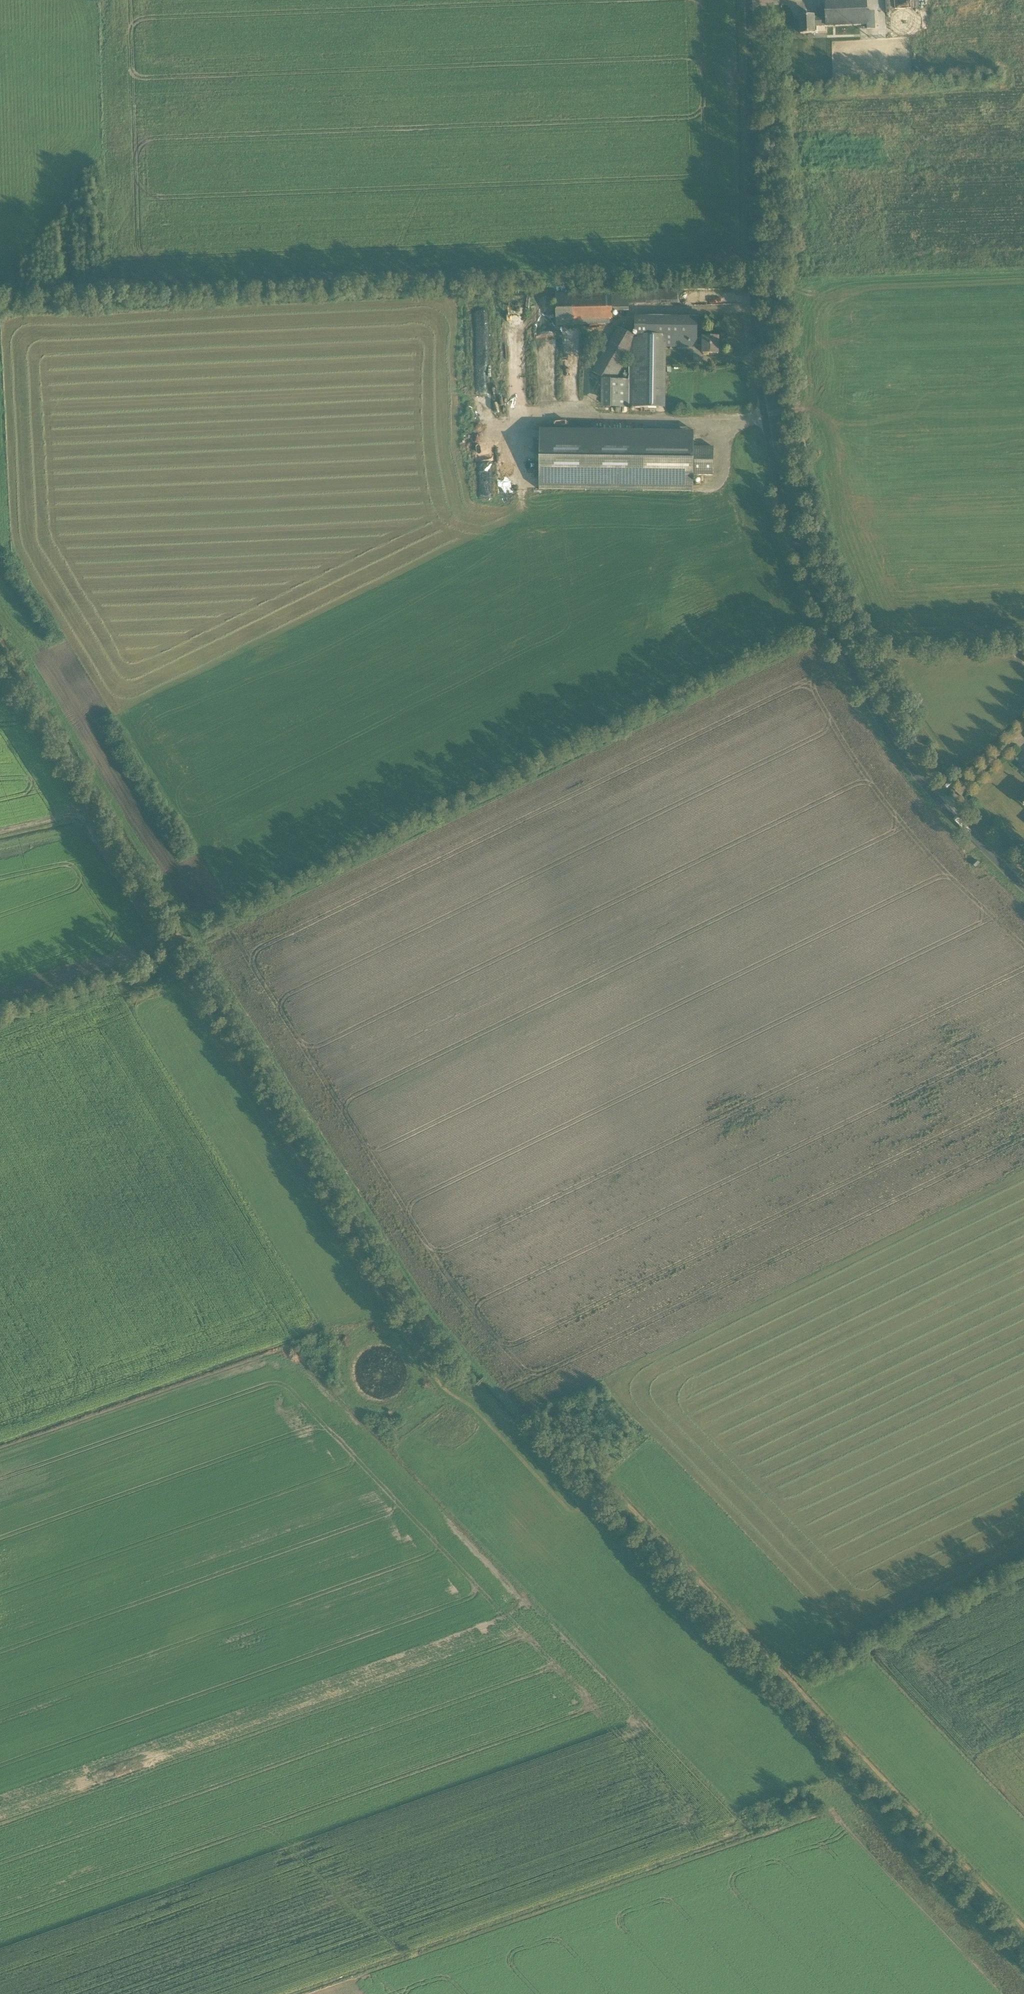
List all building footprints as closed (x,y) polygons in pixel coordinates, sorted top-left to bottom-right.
[(799,17),(800,34),(810,33),(815,33),(827,33),(827,27),(868,26),(867,0),(825,0),(826,17),(814,18),(814,16),(799,17)] [(555,293),(556,325),(610,323),(609,319),(613,319),(612,312),(629,311),(629,305),(677,304),(677,290),(555,293)] [(637,317),(637,335),(649,335),(649,320),(651,320),(651,331),(659,331),(659,317),(637,317)] [(675,337),(675,347),(697,348),(697,346),(702,346),(701,353),(708,353),(718,354),(718,337),(703,337),(703,339),(696,339),(697,318),(689,318),(689,338),(675,337)] [(538,320),(536,338),(548,339),(549,320),(538,320)] [(618,326),(591,372),(601,378),(609,383),(636,337),(633,335),(618,326)] [(629,411),(664,411),(664,338),(635,339),(630,357),(629,411)] [(626,411),(625,384),(601,384),(602,411),(626,411)] [(540,429),(539,490),(693,492),(693,475),(693,447),(694,430),(540,429)] [(693,475),(713,476),(713,448),(693,447),(693,475)] [(497,449),(497,473),(512,473),(512,449),(497,449)] [(1023,765),(1023,764),(1023,750),(1023,749),(1016,757),(1023,765)]
